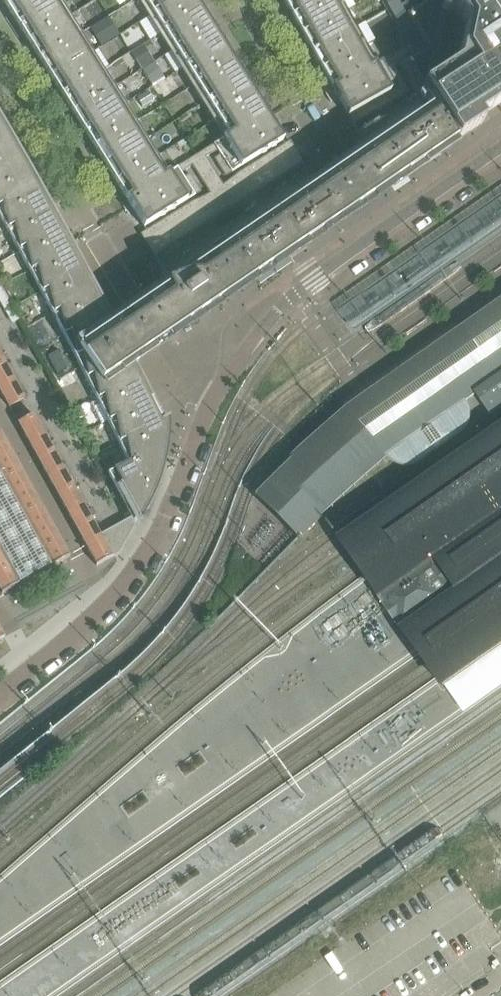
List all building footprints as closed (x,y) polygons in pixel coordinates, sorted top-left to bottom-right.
[(20,0),(1,0),(6,9),(20,0)] [(55,5),(52,0),(20,0),(6,9),(18,28),(55,5)] [(176,0),(142,0),(151,15),(176,0)] [(200,11),(193,0),(176,0),(151,15),(163,34),(200,11)] [(327,0),(284,0),(282,1),(293,20),(327,0)] [(346,14),(338,0),(327,0),(293,20),(303,39),(346,14)] [(385,2),(389,9),(399,3),(398,0),(388,0),(385,2)] [(418,6),(414,0),(409,0),(401,6),(404,11),(406,14),(418,6)] [(418,6),(406,14),(409,20),(415,29),(420,39),(426,49),(416,55),(406,60),(410,67),(413,74),(417,81),(421,87),(422,89),(425,93),(456,140),(456,141),(471,131),(482,124),(478,119),(500,104),(500,0),(427,0),(418,6)] [(399,3),(389,9),(394,17),(404,11),(401,6),(399,3)] [(29,46),(65,22),(65,21),(55,5),(18,28),(29,46)] [(174,51),(211,28),(200,11),(163,34),(174,51)] [(404,11),(394,17),(399,26),(409,20),(406,14),(404,11)] [(39,62),(75,38),(87,31),(76,13),(65,21),(65,22),(29,46),(39,62)] [(313,56),(356,31),(346,14),(303,39),(313,56)] [(119,36),(107,18),(89,29),(101,48),(119,36)] [(409,20),(399,26),(404,35),(415,29),(409,20)] [(185,68),(221,45),(211,28),(174,51),(185,68)] [(415,29),(404,35),(410,45),(420,39),(415,29)] [(321,72),(365,47),(374,42),(370,35),(361,41),(356,31),(313,56),(321,72)] [(51,80),(87,57),(75,38),(39,62),(51,80)] [(420,39),(410,45),(416,55),(426,49),(420,39)] [(195,85),(232,62),(221,45),(185,68),(195,85)] [(331,89),(374,65),(365,47),(321,72),(331,89)] [(141,72),(136,63),(133,59),(130,54),(121,60),(132,77),(138,86),(147,80),(141,72)] [(62,97),(98,74),(87,57),(51,80),(62,97)] [(410,67),(406,60),(398,64),(402,71),(410,67)] [(391,92),(397,89),(397,88),(392,79),(387,70),(382,61),(374,65),(331,89),(337,99),(347,118),(358,112),(363,109),(369,105),(375,102),(380,99),(386,95),(391,92)] [(206,103),(243,79),(232,62),(195,85),(206,103)] [(398,76),(394,67),(387,70),(392,79),(398,76)] [(413,74),(410,67),(402,71),(406,78),(413,74)] [(73,115),(109,92),(98,74),(62,97),(73,115)] [(417,81),(413,74),(406,78),(410,85),(417,81)] [(403,85),(398,76),(392,79),(397,88),(403,85)] [(216,119),(253,96),(243,79),(206,103),(216,119)] [(421,87),(417,81),(410,85),(414,91),(421,87)] [(408,94),(403,85),(397,88),(397,89),(402,97),(408,94)] [(425,93),(422,89),(421,87),(414,91),(418,98),(425,93)] [(159,100),(152,88),(133,100),(140,111),(159,100)] [(402,97),(397,89),(391,92),(396,101),(402,97)] [(83,132),(120,109),(109,92),(73,115),(83,132)] [(396,101),(391,92),(386,95),(390,104),(396,101)] [(456,140),(425,93),(418,98),(415,100),(410,103),(376,127),(360,138),(355,140),(353,142),(353,145),(354,148),(357,153),(363,162),(372,164),(388,187),(408,178),(406,175),(424,166),(423,164),(441,155),(439,152),(456,145),(454,142),(456,140)] [(390,104),(386,95),(380,99),(385,107),(390,104)] [(227,137),(264,114),(253,96),(216,119),(227,137)] [(385,107),(380,99),(375,102),(379,110),(385,107)] [(379,110),(375,102),(369,105),(374,114),(379,110)] [(374,114),(369,105),(363,109),(368,117),(374,114)] [(94,149),(130,126),(120,109),(83,132),(94,149)] [(368,117),(363,109),(358,112),(362,120),(368,117)] [(362,120),(358,112),(347,118),(351,125),(352,126),(362,120)] [(227,137),(213,146),(217,152),(220,156),(271,125),(264,114),(227,137)] [(42,193),(17,150),(5,129),(0,120),(0,219),(28,270),(58,325),(73,354),(67,358),(74,372),(81,369),(106,419),(127,464),(165,442),(166,440),(167,419),(162,421),(156,408),(134,366),(133,363),(113,324),(112,323),(88,278),(65,235),(42,193)] [(271,125),(220,156),(225,166),(231,174),(282,142),(271,125)] [(105,167),(141,144),(130,126),(94,149),(105,167)] [(284,145),(283,146),(288,155),(295,151),(290,142),(284,145)] [(115,183),(152,160),(141,144),(105,167),(115,183)] [(207,150),(204,151),(207,157),(211,155),(217,152),(213,146),(207,150)] [(283,146),(277,150),(282,159),(285,157),(288,155),(283,146)] [(277,150),(270,154),(275,163),(276,162),(282,159),(277,150)] [(201,153),(195,157),(198,161),(204,158),(207,157),(204,151),(201,153)] [(288,155),(285,157),(286,160),(290,162),(298,157),(296,153),(296,152),(295,151),(288,155)] [(340,224),(338,221),(359,207),(388,187),(372,164),(363,162),(357,153),(336,168),(317,180),(313,174),(311,173),(308,173),(307,173),(239,220),(271,268),(289,259),(287,256),(306,247),(304,245),(323,236),(321,233),(340,224)] [(270,154),(264,158),(269,167),(275,163),(270,154)] [(220,156),(215,160),(220,169),(225,166),(220,156)] [(189,161),(186,163),(189,168),(190,167),(192,166),(198,161),(195,157),(189,161)] [(282,159),(276,162),(280,169),(287,164),(286,160),(285,157),(282,159)] [(298,157),(290,162),(295,169),(301,165),(302,164),(298,157)] [(204,158),(198,161),(203,169),(209,165),(204,158)] [(264,158),(257,163),(262,171),(267,168),(269,167),(264,158)] [(126,201),(163,177),(152,160),(115,183),(126,201)] [(198,161),(192,166),(196,173),(203,169),(198,161)] [(269,167),(267,168),(269,170),(273,173),(280,169),(276,162),(275,163),(269,167)] [(183,165),(178,168),(182,174),(187,170),(189,168),(186,163),(183,165)] [(257,163),(250,167),(256,175),(259,173),(262,171),(257,163)] [(287,164),(280,169),(284,175),(292,171),(287,164)] [(209,165),(203,169),(207,177),(213,173),(209,165)] [(225,166),(220,169),(225,178),(231,174),(225,166)] [(250,167),(244,171),(249,179),(250,178),(256,175),(250,167)] [(163,177),(126,201),(133,211),(185,179),(182,174),(178,168),(163,177)] [(262,171),(259,173),(263,179),(270,175),(269,170),(267,168),(262,171)] [(203,169),(196,173),(201,181),(207,177),(203,169)] [(280,169),(273,173),(277,180),(284,175),(280,169)] [(238,175),(237,175),(242,183),(249,179),(244,171),(238,175)] [(213,173),(207,177),(212,184),(218,180),(213,173)] [(256,175),(250,178),(252,181),(255,184),(263,179),(259,173),(256,175)] [(236,176),(231,180),(236,187),(241,184),(242,183),(237,175),(236,176)] [(270,175),(263,179),(267,186),(274,182),(270,175)] [(189,176),(185,179),(190,188),(195,184),(190,176),(189,176)] [(207,177),(201,181),(206,188),(212,184),(207,177)] [(242,183),(241,184),(245,190),(252,186),(252,181),(250,178),(249,179),(242,183)] [(185,179),(133,211),(144,229),(196,196),(190,188),(185,179)] [(263,179),(255,184),(260,191),(267,186),(263,179)] [(218,180),(212,184),(216,191),(217,192),(222,187),(218,180)] [(228,182),(225,185),(229,191),(232,189),(236,187),(231,180),(228,182)] [(195,184),(190,188),(196,196),(200,194),(201,193),(195,184)] [(212,184),(206,188),(210,195),(217,192),(216,191),(212,184)] [(236,187),(232,189),(234,192),(238,195),(245,190),(241,184),(236,187)] [(222,187),(217,192),(220,197),(224,195),(229,191),(225,185),(222,187)] [(252,186),(245,190),(249,197),(257,193),(252,186)] [(229,191),(224,195),(228,201),(235,197),(234,192),(232,189),(229,191)] [(245,190),(238,195),(242,202),(249,197),(245,190)] [(210,195),(207,197),(211,203),(215,200),(220,197),(217,192),(210,195)] [(220,197),(215,200),(217,203),(220,206),(228,201),(224,195),(220,197)] [(207,197),(200,200),(204,207),(206,205),(211,203),(207,197)] [(235,197),(228,201),(232,208),(239,203),(235,197)] [(200,200),(193,204),(198,211),(204,207),(200,200)] [(211,203),(206,205),(210,212),(218,207),(217,203),(215,200),(211,203)] [(228,201),(220,206),(225,212),(232,208),(228,201)] [(192,204),(186,207),(191,215),(197,211),(198,211),(193,204),(192,204)] [(198,211),(197,211),(199,214),(203,217),(210,212),(206,205),(204,207),(198,211)] [(186,207),(180,211),(185,219),(189,216),(191,215),(186,207)] [(218,207),(210,212),(214,219),(222,214),(218,207)] [(180,211),(173,215),(178,223),(180,221),(185,219),(180,211)] [(191,215),(189,216),(193,223),(200,218),(199,214),(197,211),(191,215)] [(210,212),(203,217),(207,223),(214,219),(210,212)] [(173,215),(167,219),(171,227),(178,223),(173,215)] [(185,219),(180,221),(182,225),(186,227),(193,223),(189,216),(185,219)] [(200,218),(193,223),(197,230),(204,225),(200,218)] [(167,219),(160,223),(165,231),(171,227),(167,219)] [(271,268),(239,220),(163,272),(170,283),(144,300),(112,323),(113,324),(133,363),(168,338),(189,323),(190,325),(198,321),(197,317),(200,315),(221,305),(220,302),(239,293),(237,291),(255,282),(254,279),(272,270),(271,268)] [(178,223),(171,227),(176,234),(183,229),(182,225),(180,221),(178,223)] [(160,223),(153,227),(158,235),(163,232),(165,231),(160,223)] [(193,223),(186,227),(190,234),(197,230),(193,223)] [(153,227),(147,231),(152,239),(154,238),(158,235),(153,227)] [(165,231),(163,232),(165,235),(168,238),(176,234),(171,227),(165,231)] [(183,229),(176,234),(180,240),(187,236),(183,229)] [(146,232),(140,235),(145,243),(152,239),(147,231),(146,232)] [(158,235),(154,238),(158,244),(165,240),(165,235),(163,232),(158,235)] [(176,234),(168,238),(173,245),(180,240),(176,234)] [(152,239),(145,243),(149,250),(155,246),(158,244),(154,238),(152,239)] [(165,240),(158,244),(162,251),(170,247),(165,240)] [(155,246),(149,250),(153,257),(159,253),(155,246)] [(465,332),(484,358),(475,364),(470,369),(467,376),(466,383),(467,390),(470,397),(500,375),(500,307),(465,332)] [(352,409),(257,498),(274,516),(298,540),(382,456),(395,447),(470,397),(467,390),(466,383),(467,376),(470,369),(475,364),(484,358),(465,332),(384,387),(365,401),(352,409)] [(14,382),(4,364),(0,367),(0,389),(14,382)] [(73,382),(69,375),(56,382),(60,390),(73,382)] [(476,393),(500,427),(500,376),(476,393)] [(24,399),(14,382),(0,389),(0,393),(8,408),(24,399)] [(28,444),(44,435),(34,416),(18,425),(28,444)] [(335,540),(463,727),(500,700),(500,429),(335,540)] [(0,435),(0,459),(10,453),(0,435)] [(37,460),(53,452),(44,435),(28,444),(37,460)] [(153,491),(158,478),(163,459),(165,442),(127,464),(111,473),(137,519),(138,521),(146,506),(153,491)] [(47,478),(63,469),(53,452),(37,460),(47,478)] [(10,453),(0,459),(0,471),(4,479),(20,470),(10,453)] [(57,495),(72,486),(63,469),(47,478),(57,495)] [(29,488),(20,470),(4,479),(14,496),(29,488)] [(7,567),(18,584),(33,576),(52,565),(42,547),(33,530),(24,514),(14,496),(4,479),(0,471),(0,554),(7,567)] [(67,513),(82,504),(72,486),(57,495),(67,513)] [(39,505),(34,496),(29,488),(14,496),(24,514),(39,505)] [(76,531),(92,522),(82,504),(67,513),(76,531)] [(48,522),(39,505),(24,514),(33,530),(48,522)] [(118,554),(135,526),(136,525),(133,521),(132,521),(131,518),(100,535),(102,539),(86,548),(96,565),(95,565),(96,566),(118,554)] [(58,539),(48,522),(33,530),(42,547),(58,539)] [(102,539),(100,535),(92,522),(76,531),(86,548),(102,539)] [(68,557),(58,539),(42,547),(53,566),(69,557),(68,556),(68,557)] [(7,567),(0,571),(0,591),(1,593),(1,594),(18,585),(18,584),(7,567)]
